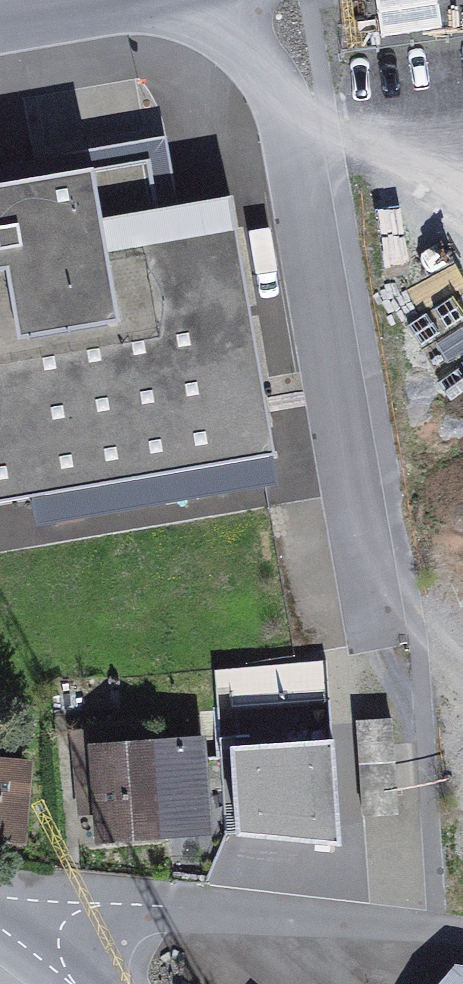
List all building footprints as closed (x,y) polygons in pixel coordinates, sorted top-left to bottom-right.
[(178,207),(166,137),(0,166),(0,186),(150,161),(163,240),(231,228),(226,199),(178,207)] [(150,161),(0,186),(0,503),(31,498),(274,456),(235,228),(231,228),(163,240),(150,161)] [(31,498),(36,527),(279,485),(274,456),(31,498)] [(398,814),(391,720),(357,722),(363,816),(398,814)] [(101,809),(103,837),(203,829),(199,772),(206,772),(204,744),(156,747),(154,725),(77,731),(83,810),(101,809)] [(14,831),(19,770),(0,769),(0,830),(14,831)] [(251,796),(254,846),(321,842),(317,790),(280,792),(251,796)] [(462,976),(462,965),(450,954),(425,983),(457,983),(462,976)]
